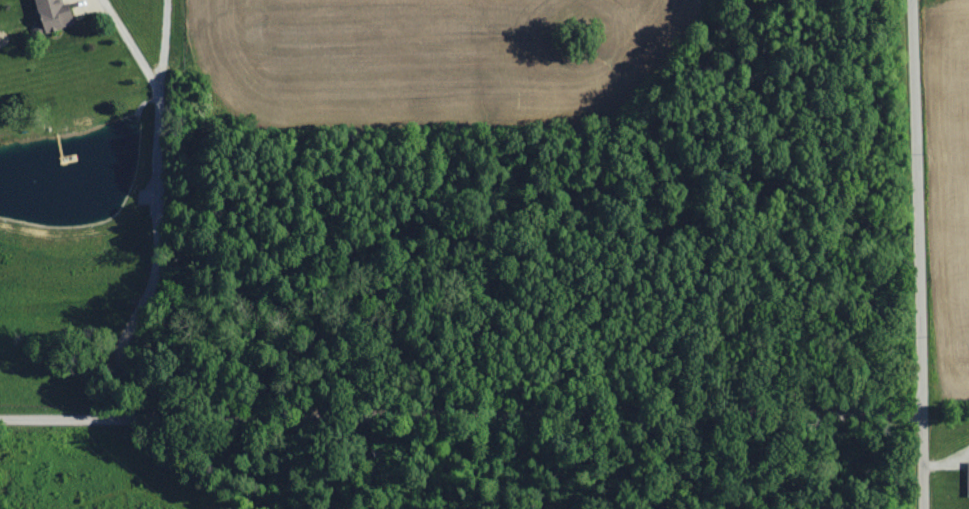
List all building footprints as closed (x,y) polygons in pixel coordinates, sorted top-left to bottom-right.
[(63,6),(62,0),(37,0),(44,32),(74,26),(70,4),(63,6)]
